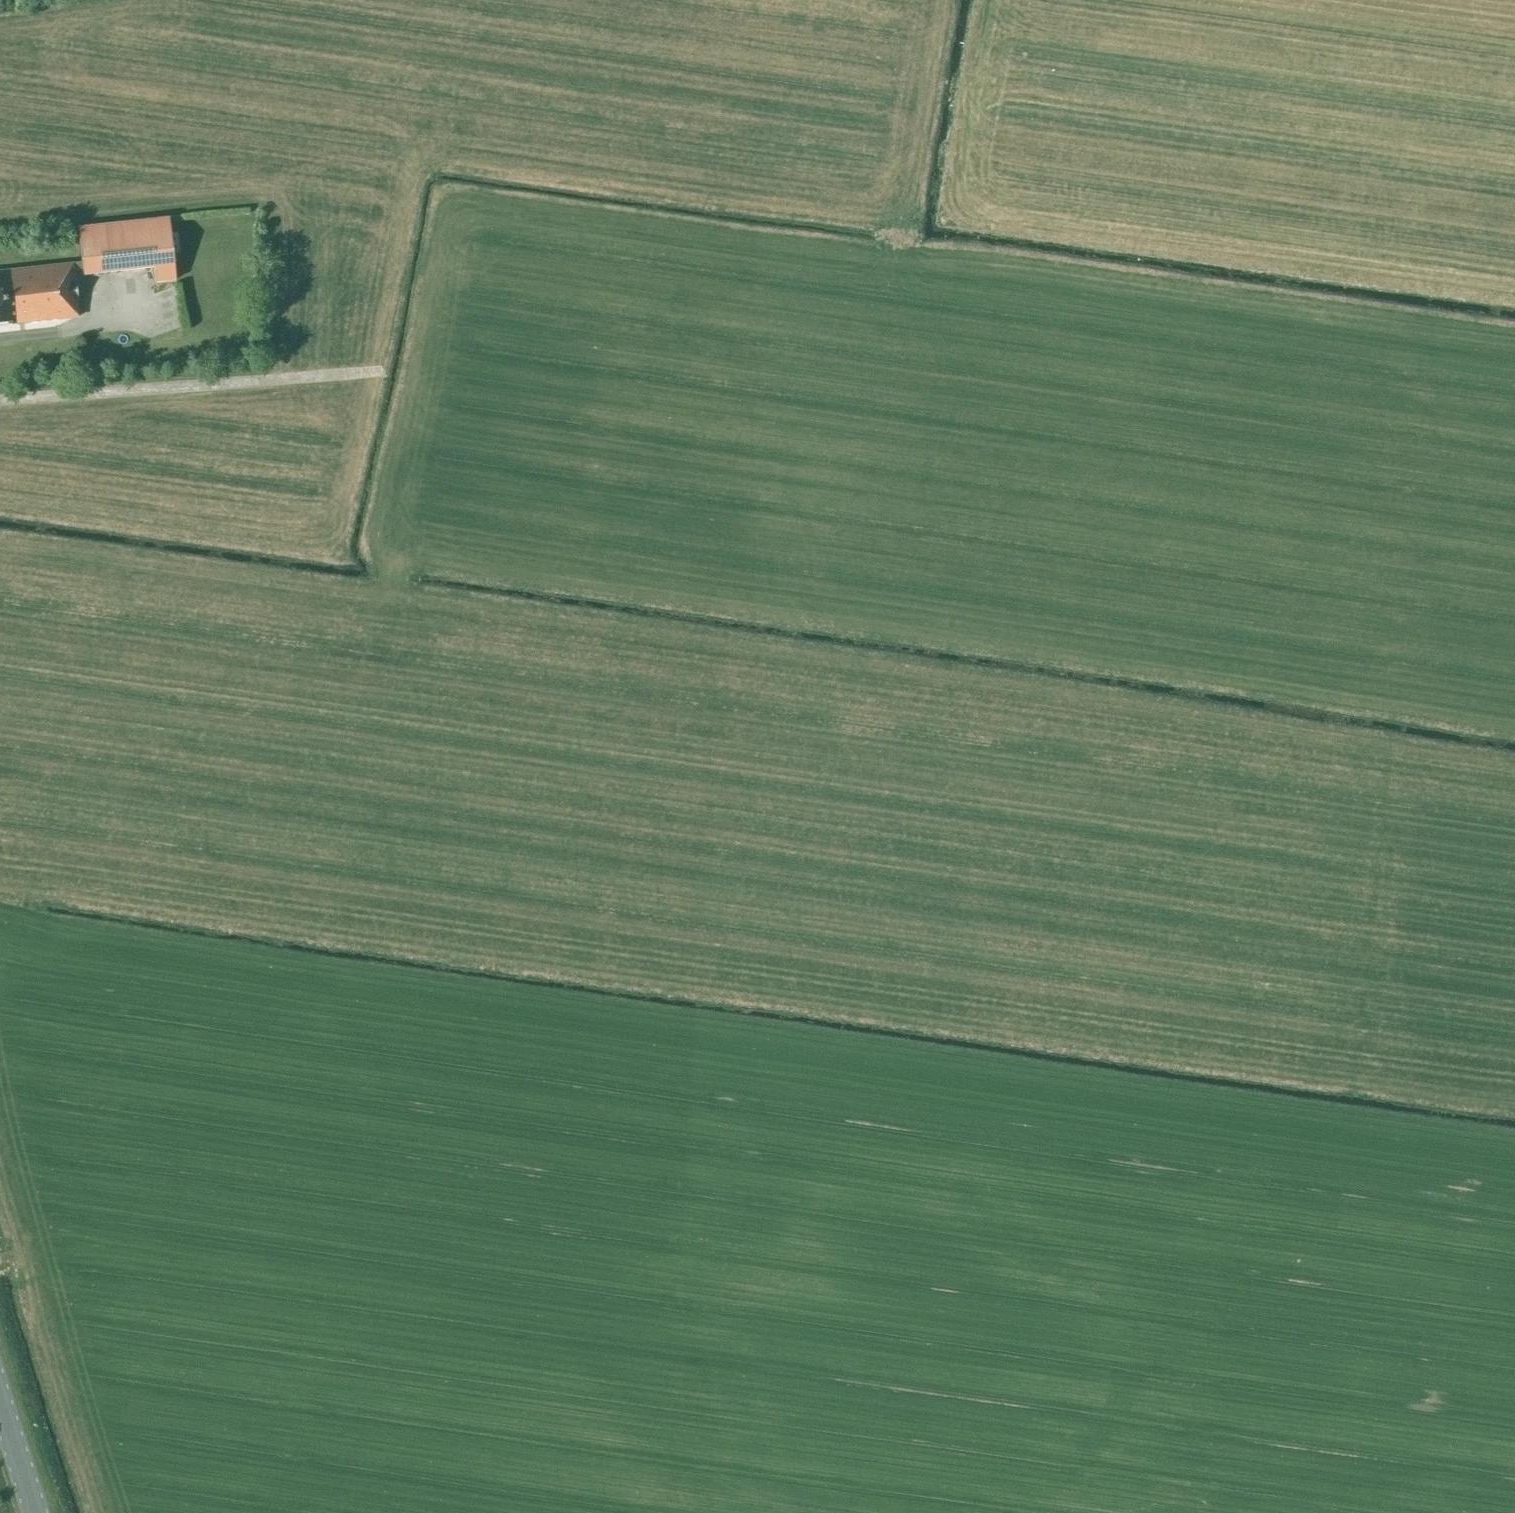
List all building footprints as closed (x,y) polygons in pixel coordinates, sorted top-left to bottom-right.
[(158,282),(177,280),(170,217),(79,226),(84,274),(157,266),(158,282)] [(73,299),(77,299),(73,262),(0,270),(0,322),(16,320),(16,322),(75,316),(73,299)]
